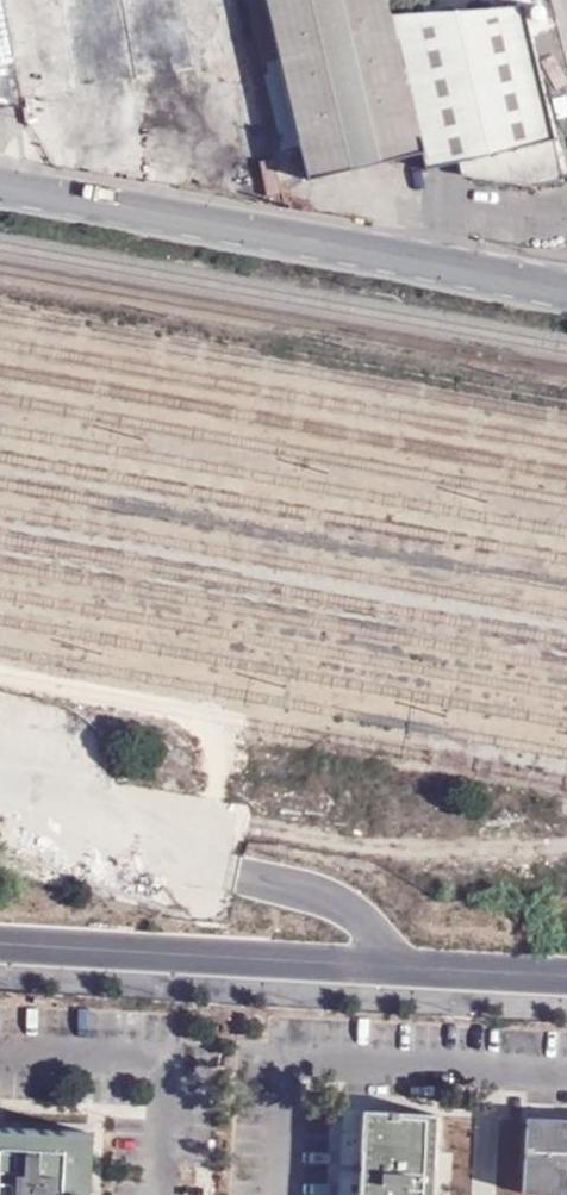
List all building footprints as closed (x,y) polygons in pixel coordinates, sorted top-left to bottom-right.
[(130,75),(116,0),(61,0),(77,85),(130,75)] [(191,66),(178,0),(126,0),(140,75),(191,66)] [(549,124),(520,8),(389,14),(386,0),(248,0),(281,148),(302,145),(310,177),(422,156),(428,167),(447,166),(457,162),(462,175),(535,188),(562,184),(549,124)] [(358,1194),(435,1194),(439,1119),(363,1115),(358,1194)] [(521,1120),(518,1194),(566,1194),(566,1122),(521,1120)] [(0,1128),(0,1194),(85,1194),(88,1132),(27,1129),(0,1128)]
